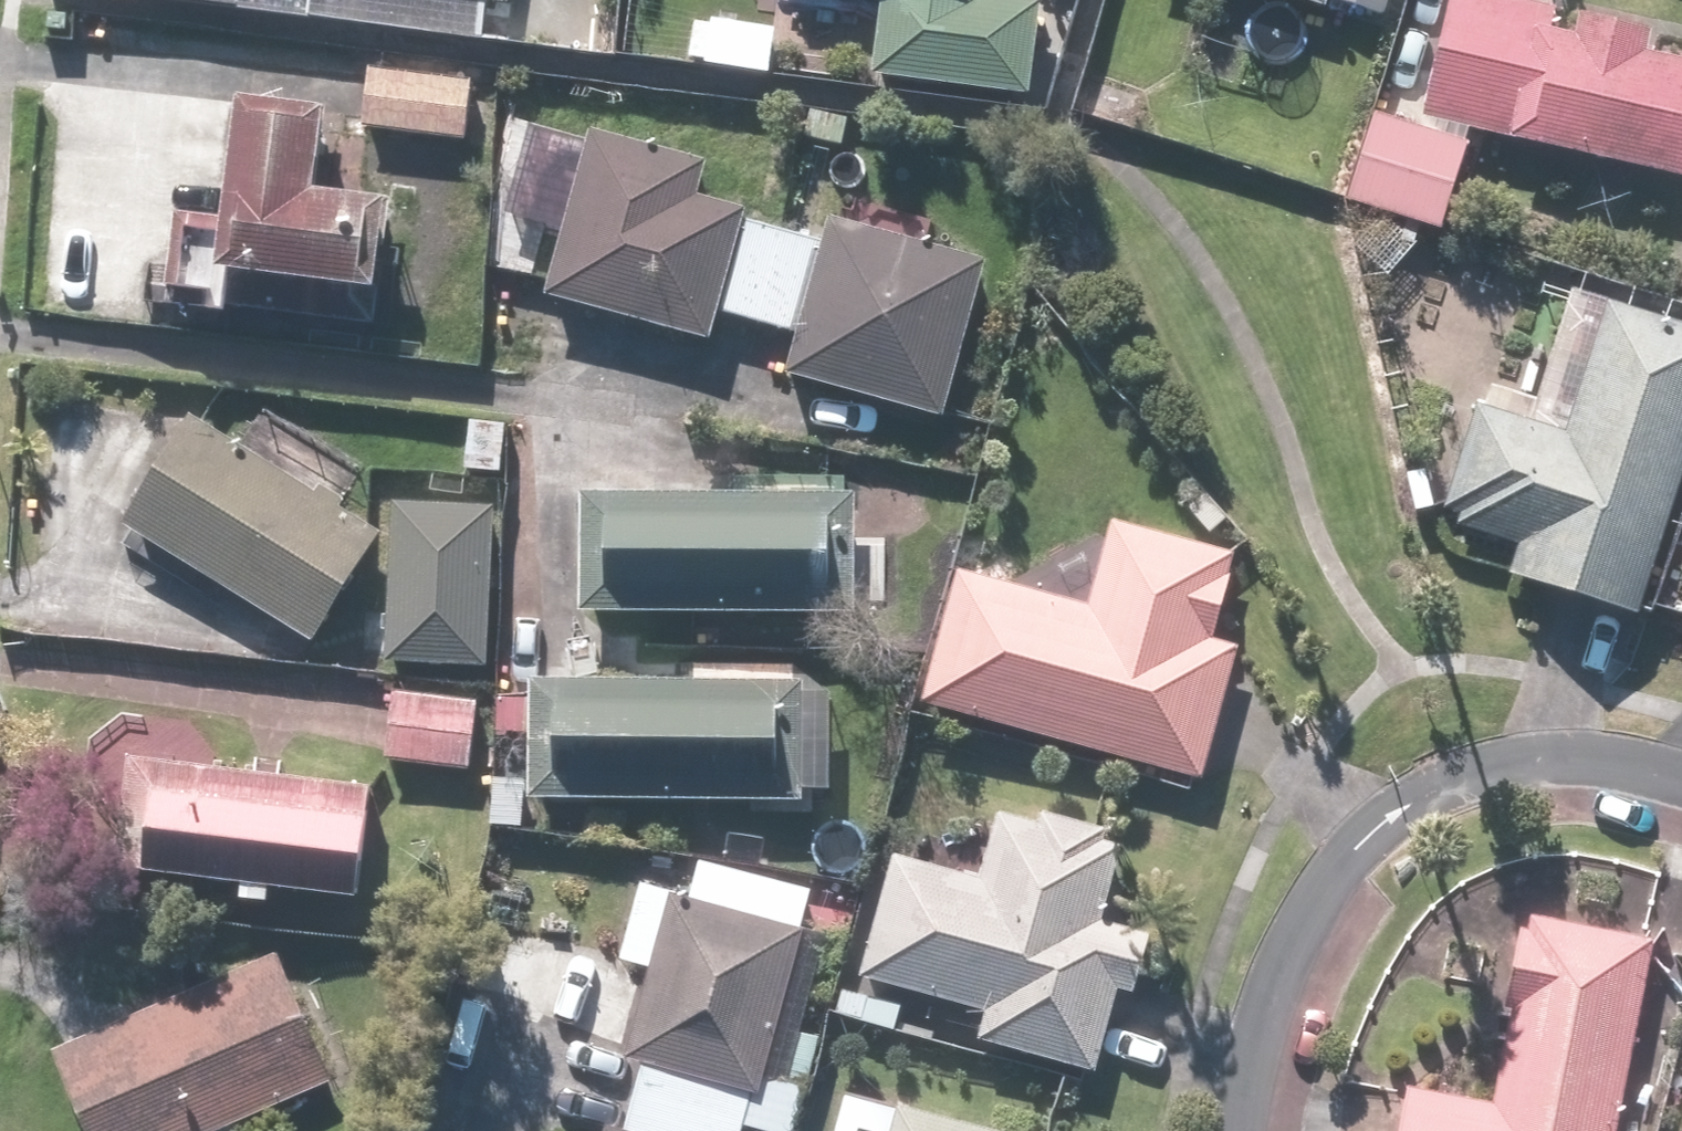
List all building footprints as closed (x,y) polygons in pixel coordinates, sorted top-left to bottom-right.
[(502,12),(504,0),(412,0),(502,12)] [(868,79),(1028,98),(1039,6),(991,0),(878,0),(868,79)] [(1320,14),(1323,3),(1324,0),(1277,0),(1320,14)] [(1323,3),(1379,22),(1386,0),(1324,0),(1323,3)] [(1422,114),(1681,173),(1681,58),(1645,50),(1650,26),(1580,10),(1575,31),(1550,25),(1555,5),(1534,0),(1448,0),(1422,114)] [(472,87),(362,74),(355,135),(465,147),(472,87)] [(310,189),(320,114),(234,103),(218,226),(170,220),(157,318),(218,326),(221,310),(376,330),(393,199),(310,189)] [(1469,140),(1375,109),(1347,197),(1440,227),(1469,140)] [(743,216),(691,201),(700,168),(585,135),(538,302),(706,349),(714,320),(741,223),(743,216)] [(820,245),(741,223),(714,320),(793,342),(820,245)] [(826,224),(820,245),(793,342),(782,382),(940,426),(984,269),(826,224)] [(1559,438),(1473,411),(1440,514),(1458,520),(1455,531),(1512,549),(1502,581),(1637,623),(1681,478),(1681,329),(1601,304),(1559,438)] [(181,421),(115,533),(314,649),(380,538),(181,421)] [(852,500),(574,499),(574,616),(851,616),(852,500)] [(494,510),(388,507),(384,668),(489,670),(494,510)] [(1236,551),(1111,517),(1087,603),(956,567),(920,700),(1201,778),(1238,644),(1212,637),(1236,551)] [(520,678),(516,799),(822,810),(826,689),(520,678)] [(473,708),(390,698),(383,763),(465,773),(473,708)] [(365,788),(122,765),(111,880),(354,903),(365,788)] [(889,855),(854,977),(978,1013),(970,1042),(1087,1076),(1112,989),(1128,994),(1146,933),(1100,919),(1122,842),(993,805),(972,879),(889,855)] [(613,1061),(637,1067),(621,1130),(742,1130),(803,894),(689,865),(680,901),(632,889),(614,959),(638,965),(613,1061)] [(1647,937),(1520,914),(1484,1110),(1398,1094),(1391,1130),(1612,1130),(1647,937)] [(273,957),(47,1052),(80,1130),(223,1130),(328,1087),(273,957)] [(891,1106),(885,1130),(988,1130),(891,1106)] [(813,1130),(872,1130),(817,1116),(813,1130)]
